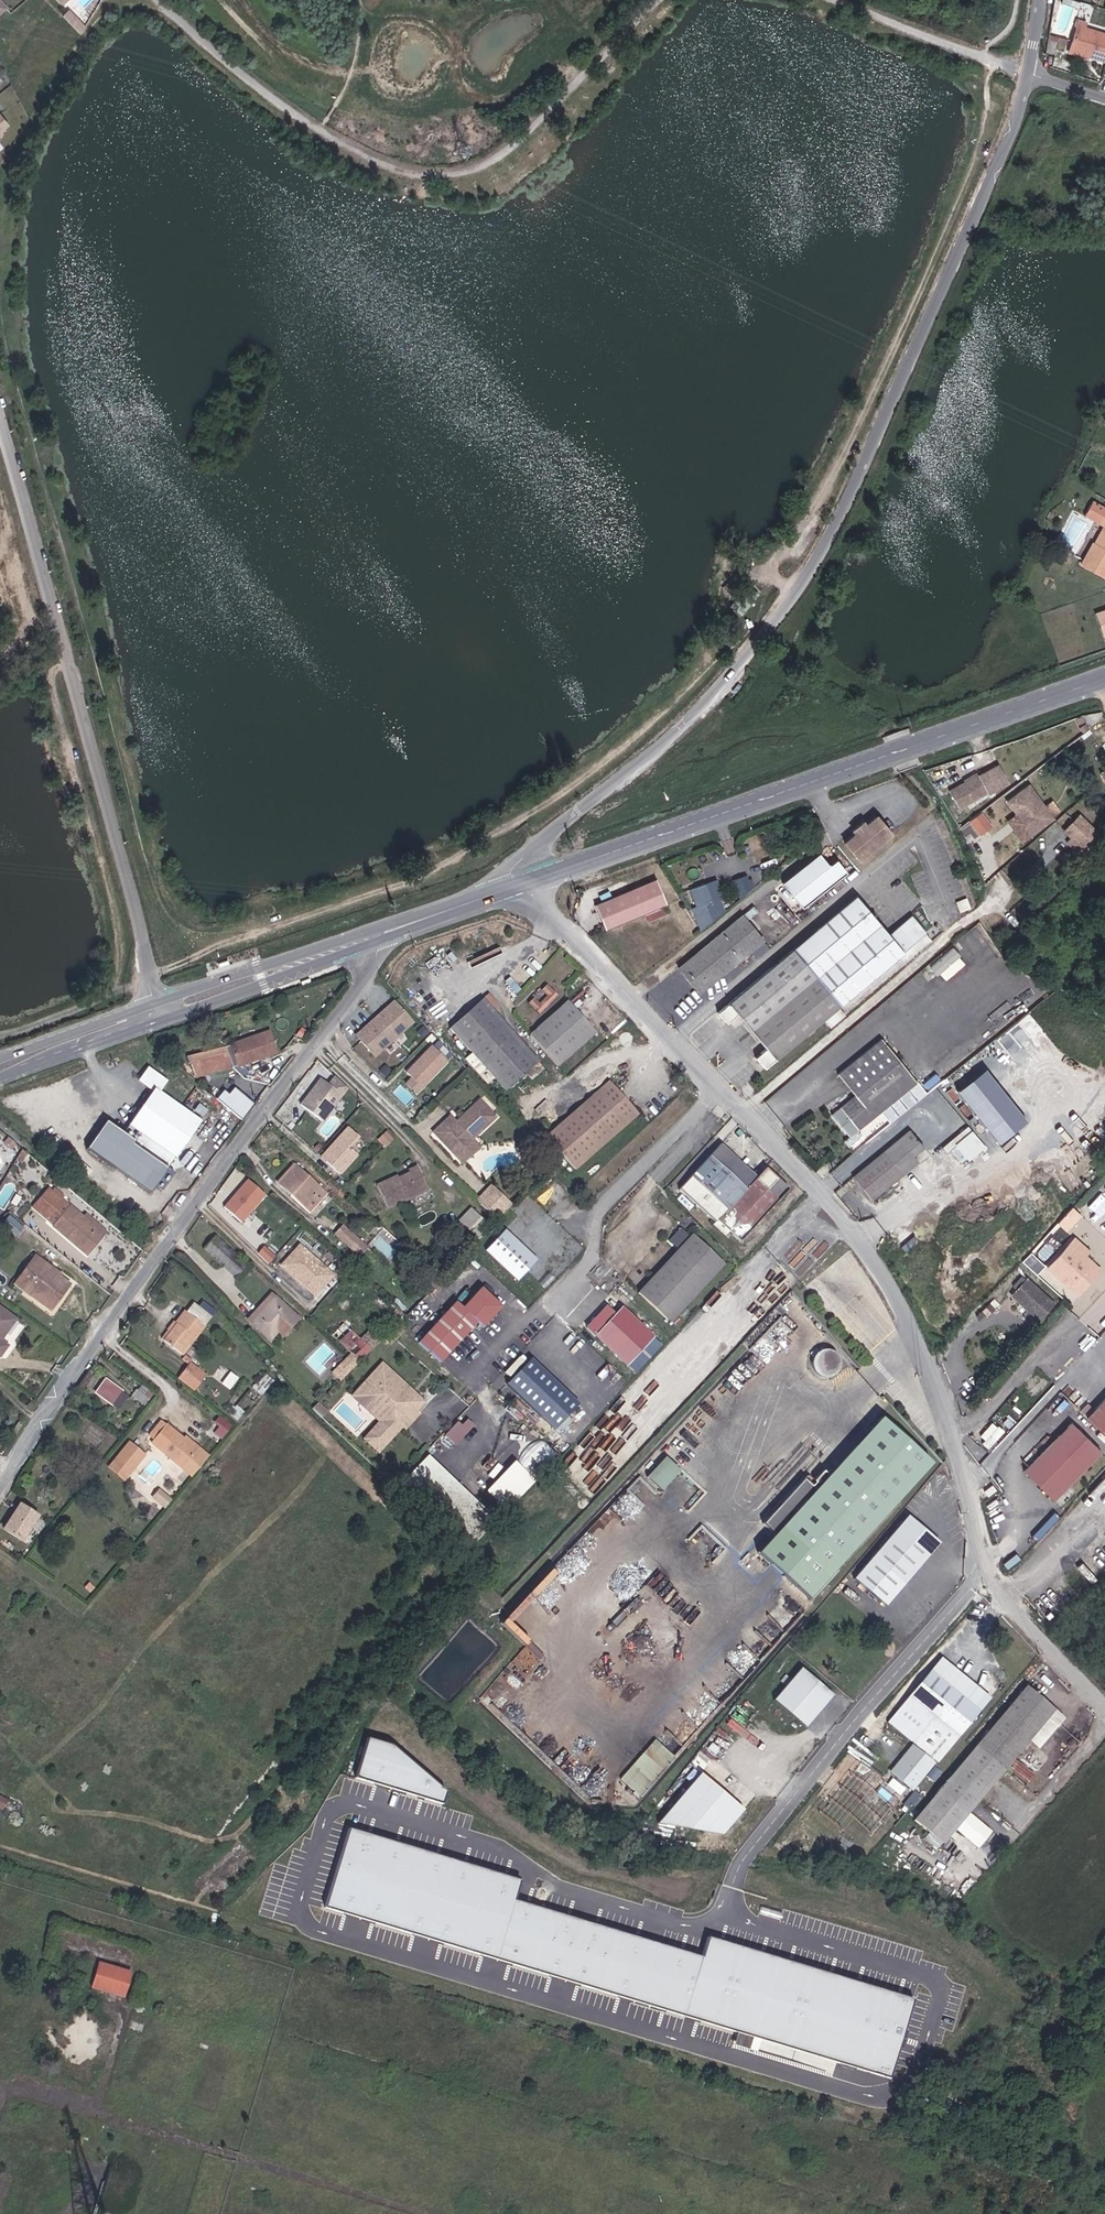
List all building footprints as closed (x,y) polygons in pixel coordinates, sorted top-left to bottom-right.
[(8,9),(0,0),(0,16),(8,9)] [(83,26),(67,10),(62,15),(79,33),(83,26)] [(1077,26),(1084,28),(1086,21),(1077,18),(1074,25),(1077,26)] [(1084,28),(1077,26),(1071,47),(1089,53),(1088,55),(1104,60),(1104,34),(1084,28)] [(1089,53),(1071,47),(1069,52),(1087,58),(1088,55),(1089,53)] [(1098,510),(1101,505),(1094,501),(1086,514),(1096,520),(1100,512),(1098,510)] [(1096,520),(1104,524),(1104,522),(1104,508),(1103,507),(1100,512),(1096,520)] [(1093,542),(1096,544),(1104,527),(1104,522),(1093,542)] [(1093,542),(1082,563),(1104,577),(1104,576),(1104,527),(1096,544),(1093,542)] [(738,593),(730,583),(723,588),(731,598),(738,593)] [(949,790),(959,807),(988,790),(989,791),(1008,781),(999,764),(981,774),(980,773),(967,780),(949,790)] [(967,780),(980,773),(978,770),(965,778),(967,780)] [(1046,807),(1029,785),(1008,801),(1018,814),(1033,833),(1054,817),(1052,815),(1046,807)] [(1046,807),(1052,815),(1060,809),(1054,801),(1046,807)] [(1024,840),(1033,833),(1018,814),(1009,821),(1024,840)] [(975,815),(964,824),(972,835),(980,829),(978,826),(981,823),(975,815)] [(1064,830),(1071,837),(1087,852),(1101,837),(1078,815),(1064,830)] [(859,860),(890,834),(876,816),(866,824),(864,822),(853,831),(855,833),(844,842),(859,860)] [(1087,852),(1071,837),(1066,842),(1082,857),(1087,852)] [(800,908),(845,872),(836,860),(828,866),(818,853),(781,882),(800,908)] [(734,880),(741,897),(750,889),(746,879),(745,876),(734,880)] [(715,878),(689,889),(695,903),(696,902),(697,906),(693,907),(701,929),(724,911),(718,898),(722,896),(715,878)] [(908,913),(922,901),(903,878),(889,890),(908,913)] [(664,906),(668,905),(658,880),(596,904),(606,930),(644,914),(663,907),(664,906)] [(755,1057),(764,1067),(823,1018),(837,1007),(925,933),(911,916),(894,930),(898,935),(892,940),(888,935),(856,897),(818,929),(831,946),(807,966),(793,949),(718,1012),(727,1023),(737,1014),(766,1048),(755,1057)] [(666,914),(663,907),(644,914),(648,922),(666,914)] [(1063,908),(1058,912),(1066,921),(1071,916),(1063,908)] [(1066,921),(1058,912),(1053,917),(1061,926),(1066,921)] [(763,940),(742,915),(679,967),(700,992),(763,940)] [(793,949),(807,966),(831,946),(818,929),(793,949)] [(888,935),(892,940),(898,935),(894,930),(888,935)] [(954,944),(931,963),(945,980),(968,962),(954,944)] [(555,996),(544,985),(539,990),(545,996),(537,1004),(531,999),(526,1004),(537,1015),(555,996)] [(538,1062),(483,999),(451,1027),(506,1091),(538,1062)] [(594,1032),(566,1001),(528,1035),(556,1066),(594,1032)] [(412,1022),(394,1002),(385,1009),(387,1012),(380,1018),(378,1016),(375,1019),(393,1039),(412,1022)] [(823,1018),(831,1027),(845,1015),(837,1007),(823,1018)] [(387,1012),(385,1009),(378,1016),(380,1018),(387,1012)] [(356,1036),(374,1056),(393,1039),(375,1019),(371,1022),(373,1025),(366,1031),(364,1028),(356,1036)] [(371,1022),(364,1028),(366,1031),(373,1025),(371,1022)] [(423,1037),(429,1031),(423,1025),(417,1031),(423,1037)] [(276,1052),(270,1031),(230,1045),(237,1066),(276,1052)] [(839,1106),(847,1115),(854,1124),(858,1128),(916,1081),(882,1038),(838,1074),(855,1093),(839,1106)] [(422,1087),(448,1060),(433,1046),(407,1073),(412,1077),(422,1087)] [(223,1057),(221,1048),(192,1056),(194,1065),(191,1066),(195,1078),(201,1076),(200,1072),(211,1069),(209,1062),(223,1057)] [(267,1081),(276,1067),(267,1061),(258,1075),(267,1081)] [(380,1071),(386,1077),(392,1071),(386,1065),(380,1071)] [(963,1089),(1004,1143),(1033,1121),(993,1067),(963,1089)] [(167,1168),(201,1121),(159,1093),(167,1082),(146,1068),(139,1077),(154,1090),(123,1133),(135,1141),(133,1144),(167,1168)] [(673,1086),(681,1078),(673,1070),(665,1079),(673,1086)] [(422,1087),(412,1077),(406,1083),(417,1094),(422,1087)] [(322,1123),(347,1091),(335,1079),(329,1086),(321,1080),(301,1106),(322,1123)] [(638,1114),(609,1081),(545,1136),(574,1169),(638,1114)] [(237,1107),(243,1096),(234,1091),(228,1102),(237,1107)] [(481,1100),(461,1119),(463,1121),(459,1125),(457,1122),(452,1116),(435,1133),(456,1156),(473,1139),(497,1117),(481,1100)] [(407,1115),(412,1120),(417,1115),(412,1109),(407,1115)] [(854,1124),(847,1115),(841,1121),(848,1129),(854,1124)] [(968,1125),(953,1140),(972,1159),(987,1144),(968,1125)] [(358,1138),(349,1129),(326,1154),(331,1158),(326,1163),(340,1176),(358,1156),(349,1148),(358,1138)] [(924,1146),(910,1129),(852,1176),(872,1199),(918,1161),(913,1155),(924,1146)] [(379,1146),(384,1151),(396,1139),(391,1134),(379,1146)] [(480,1146),(473,1139),(456,1156),(463,1163),(480,1146)] [(323,1148),(319,1145),(314,1150),(318,1153),(323,1148)] [(720,1146),(709,1157),(746,1189),(755,1178),(720,1146)] [(322,1159),(326,1163),(331,1158),(326,1154),(322,1159)] [(746,1189),(709,1157),(680,1188),(715,1222),(717,1220),(741,1241),(779,1200),(767,1190),(778,1179),(766,1168),(755,1178),(746,1189)] [(834,1163),(831,1158),(826,1163),(829,1167),(834,1163)] [(278,1183),(292,1195),(295,1192),(307,1204),(321,1189),(293,1165),(278,1183)] [(410,1173),(398,1178),(392,1181),(391,1178),(377,1184),(387,1207),(403,1199),(404,1201),(428,1189),(418,1166),(409,1170),(410,1173)] [(242,1224),(266,1195),(248,1179),(224,1208),(242,1224)] [(767,1190),(779,1200),(789,1189),(778,1179),(767,1190)] [(512,1210),(514,1208),(495,1188),(493,1190),(512,1210)] [(499,1223),(512,1210),(493,1190),(480,1203),(499,1223)] [(295,1192),(292,1195),(305,1206),(307,1204),(295,1192)] [(89,1240),(77,1229),(56,1210),(60,1205),(52,1198),(48,1202),(44,1199),(32,1212),(46,1226),(43,1228),(49,1234),(48,1236),(79,1264),(92,1250),(85,1245),(89,1240)] [(481,1241),(492,1230),(473,1210),(461,1221),(481,1241)] [(43,1228),(46,1226),(32,1212),(29,1216),(43,1228)] [(1083,1224),(1077,1218),(1060,1234),(1075,1249),(1092,1233),(1083,1224)] [(16,1236),(5,1224),(0,1228),(0,1232),(10,1242),(16,1236)] [(92,1250),(99,1243),(80,1225),(77,1229),(89,1240),(85,1245),(92,1250)] [(335,1233),(350,1246),(356,1240),(357,1238),(342,1225),(335,1233)] [(198,1243),(222,1265),(233,1253),(210,1230),(198,1243)] [(506,1232),(486,1251),(518,1283),(537,1263),(506,1232)] [(723,1264),(692,1235),(639,1292),(671,1321),(723,1264)] [(356,1240),(350,1246),(355,1251),(361,1245),(356,1240)] [(257,1253),(270,1263),(277,1255),(264,1244),(257,1253)] [(334,1275),(301,1247),(283,1268),(315,1296),(334,1275)] [(1024,1260),(1036,1273),(1046,1265),(1033,1251),(1024,1260)] [(233,1253),(222,1265),(234,1277),(246,1264),(233,1253)] [(1073,1264),(1062,1254),(1049,1269),(1068,1286),(1086,1265),(1078,1258),(1073,1264)] [(44,1319),(61,1294),(43,1280),(45,1278),(28,1266),(11,1290),(27,1302),(25,1306),(44,1319)] [(1038,1274),(1050,1284),(1056,1277),(1045,1266),(1038,1274)] [(425,1284),(431,1291),(441,1280),(434,1274),(425,1284)] [(1012,1294),(1038,1318),(1053,1301),(1027,1278),(1025,1280),(1020,1276),(1008,1288),(1013,1293),(1012,1294)] [(481,1329),(501,1308),(481,1289),(462,1308),(455,1302),(417,1342),(438,1363),(476,1324),(481,1329)] [(25,1306),(27,1302),(11,1290),(8,1294),(25,1306)] [(249,1319),(253,1323),(275,1298),(271,1294),(249,1319)] [(275,1298),(253,1323),(271,1339),(279,1330),(285,1336),(299,1320),(275,1298)] [(659,1335),(626,1306),(619,1313),(609,1303),(588,1326),(631,1366),(659,1335)] [(176,1358),(196,1329),(177,1315),(169,1327),(157,1344),(176,1358)] [(9,1330),(0,1323),(0,1342),(9,1330)] [(154,1343),(157,1344),(169,1327),(164,1324),(159,1332),(161,1334),(154,1343)] [(390,1332),(396,1339),(403,1331),(397,1325),(390,1332)] [(360,1339),(371,1349),(384,1336),(373,1326),(360,1339)] [(458,1344),(463,1349),(476,1336),(471,1331),(458,1344)] [(385,1337),(391,1344),(396,1339),(390,1332),(385,1337)] [(360,1339),(349,1351),(352,1354),(359,1361),(371,1349),(360,1339)] [(831,1350),(828,1350),(827,1350),(823,1352),(820,1353),(818,1355),(817,1357),(816,1359),(815,1362),(815,1365),(816,1368),(818,1372),(822,1376),(825,1377),(827,1378),(829,1378),(834,1377),(837,1375),(839,1374),(841,1370),(843,1366),(843,1364),(842,1361),(841,1357),(838,1354),(837,1352),(834,1351),(831,1350)] [(352,1354),(346,1360),(353,1368),(360,1361),(359,1361),(352,1354)] [(511,1382),(559,1430),(585,1404),(537,1357),(511,1382)] [(340,1381),(353,1368),(346,1360),(332,1373),(340,1381)] [(401,1398),(414,1410),(422,1402),(383,1365),(376,1371),(382,1378),(385,1375),(405,1395),(401,1398)] [(203,1382),(186,1370),(176,1385),(192,1397),(203,1382)] [(382,1378),(376,1371),(353,1395),(361,1403),(364,1399),(375,1409),(372,1412),(380,1420),(364,1438),(377,1450),(401,1424),(404,1427),(417,1413),(414,1410),(401,1398),(405,1395),(385,1375),(382,1378)] [(110,1411),(118,1398),(100,1385),(95,1393),(98,1394),(94,1401),(110,1411)] [(141,1410),(148,1400),(145,1398),(145,1397),(137,1391),(134,1395),(132,1394),(127,1401),(141,1410)] [(1104,1432),(1104,1396),(1087,1415),(1104,1432)] [(361,1403),(372,1412),(375,1409),(364,1399),(361,1403)] [(313,1408),(322,1416),(327,1411),(319,1403),(313,1408)] [(212,1430),(222,1438),(233,1425),(223,1417),(212,1430)] [(469,1417),(463,1423),(458,1419),(445,1433),(458,1445),(477,1425),(469,1417)] [(808,1599),(932,1465),(883,1419),(830,1476),(825,1471),(815,1481),(816,1483),(813,1486),(805,1478),(782,1504),(774,1512),(764,1523),(775,1534),(758,1553),(808,1599)] [(1053,1498),(1100,1449),(1072,1421),(1024,1470),(1053,1498)] [(147,1448),(178,1474),(192,1457),(180,1446),(181,1445),(159,1426),(145,1442),(149,1446),(147,1448)] [(563,1454),(571,1446),(561,1437),(553,1445),(563,1454)] [(202,1462),(181,1445),(180,1446),(192,1457),(178,1474),(187,1481),(202,1462)] [(548,1452),(557,1460),(563,1454),(553,1445),(548,1452)] [(119,1486),(140,1461),(125,1448),(104,1473),(119,1486)] [(647,1477),(660,1489),(679,1468),(666,1457),(647,1477)] [(158,1473),(150,1466),(134,1484),(142,1491),(158,1473)] [(160,1475),(158,1473),(142,1491),(145,1493),(160,1475)] [(808,1475),(805,1478),(813,1486),(816,1483),(815,1481),(808,1475)] [(493,1526),(451,1484),(432,1504),(473,1545),(493,1526)] [(774,1512),(782,1504),(779,1502),(772,1510),(774,1512)] [(14,1549),(31,1523),(13,1511),(0,1531),(0,1540),(14,1549)] [(942,1543),(911,1516),(836,1602),(867,1629),(942,1543)] [(542,1569),(501,1615),(514,1627),(563,1572),(555,1565),(548,1574),(542,1569)] [(517,1620),(526,1629),(569,1591),(561,1582),(517,1620)] [(779,1600),(796,1616),(800,1612),(783,1596),(779,1600)] [(834,1695),(800,1665),(773,1697),(806,1726),(834,1695)] [(937,1763),(980,1711),(931,1670),(909,1696),(932,1716),(911,1741),(937,1763)] [(1054,1709),(1027,1686),(914,1821),(942,1844),(1054,1709)] [(888,1721),(911,1741),(932,1716),(909,1696),(888,1721)] [(1065,1718),(1054,1709),(1029,1740),(1039,1748),(1065,1718)] [(623,1779),(641,1795),(676,1756),(659,1740),(623,1779)] [(912,1745),(890,1771),(911,1789),(932,1763),(912,1745)] [(1013,1762),(1008,1769),(1027,1784),(1032,1777),(1013,1762)] [(742,1811),(699,1775),(657,1823),(721,1835),(742,1811)] [(824,1807),(816,1817),(828,1827),(836,1817),(824,1807)] [(525,1879),(351,1826),(327,1904),(891,2077),(915,2000),(712,1938),(707,1955),(519,1898),(525,1879)] [(266,1891),(277,1894),(283,1874),(271,1871),(266,1891)] [(103,1957),(95,1982),(131,1994),(139,1968),(103,1957)] [(153,2019),(156,2011),(145,2008),(143,2016),(153,2019)]
